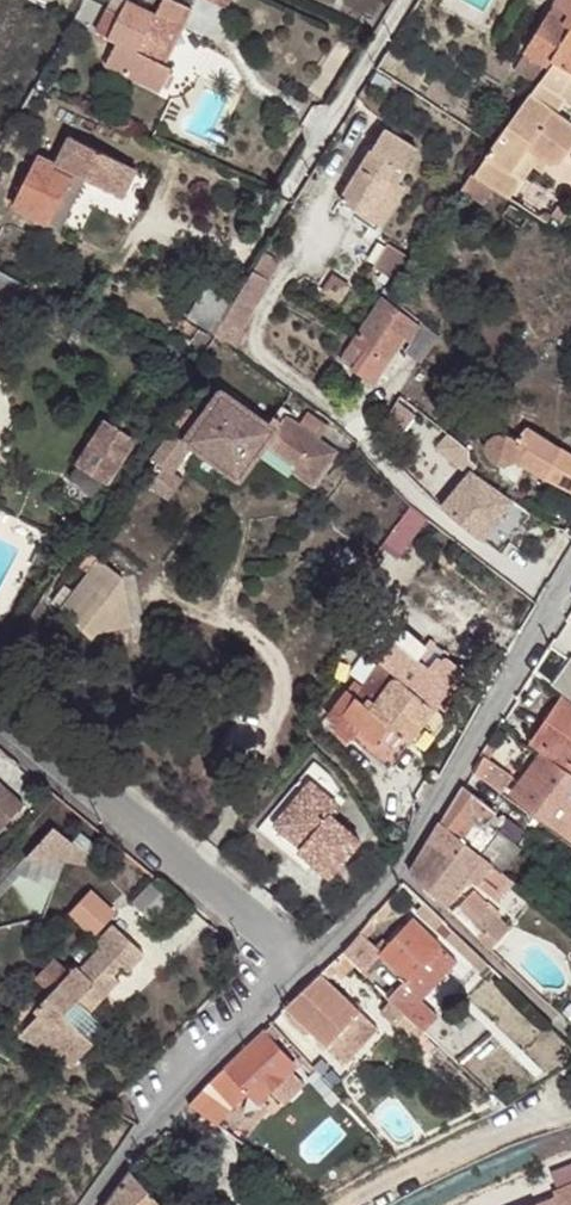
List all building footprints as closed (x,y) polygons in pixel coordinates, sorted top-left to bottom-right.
[(156,91),(169,66),(161,63),(150,57),(176,3),(169,0),(160,0),(153,14),(125,0),(107,0),(92,31),(112,41),(100,64),(156,91)] [(226,9),(231,0),(208,0),(226,9)] [(547,10),(558,17),(567,2),(570,4),(570,0),(553,0),(547,10)] [(554,61),(570,70),(570,4),(567,2),(558,17),(547,10),(526,50),(546,63),(551,58),(554,61)] [(176,3),(150,57),(161,63),(187,10),(176,3)] [(518,65),(541,80),(554,61),(551,58),(546,63),(526,50),(518,65)] [(503,194),(526,162),(533,151),(543,158),(549,160),(555,159),(557,156),(570,134),(570,126),(550,110),(559,96),(570,105),(570,70),(554,61),(541,80),(502,136),(476,176),(503,194)] [(420,142),(385,122),(341,194),(382,219),(405,181),(398,177),(420,142)] [(85,179),(101,150),(70,134),(55,164),(68,171),(85,179)] [(136,168),(101,150),(85,179),(122,198),(136,168)] [(533,151),(526,162),(536,169),(543,158),(533,151)] [(68,171),(55,164),(41,157),(15,204),(43,218),(68,171)] [(58,227),(85,179),(68,171),(43,218),(58,227)] [(473,175),(462,190),(482,204),(493,188),(473,175)] [(389,237),(373,261),(396,275),(411,251),(389,237)] [(269,277),(279,261),(264,251),(255,268),(269,277)] [(222,319),(215,330),(234,342),(242,328),(239,326),(269,277),(255,268),(253,270),(246,280),(237,295),(222,319)] [(6,312),(21,280),(0,270),(0,309),(6,312)] [(412,342),(421,328),(385,302),(343,363),(373,385),(405,339),(412,342)] [(442,337),(424,324),(421,328),(412,342),(407,351),(425,362),(442,337)] [(222,389),(201,417),(189,408),(175,425),(183,432),(184,440),(169,433),(152,457),(170,471),(190,445),(239,480),(266,443),(298,466),(294,471),(312,484),(335,453),(286,416),(276,429),(222,389)] [(106,421),(77,467),(108,486),(137,441),(106,421)] [(527,427),(517,440),(515,438),(513,436),(507,433),(501,433),(497,434),(494,435),(491,438),(488,443),(488,447),(488,451),(488,454),(489,457),(491,460),(496,464),(500,465),(503,465),(510,463),(513,462),(516,459),(517,455),(528,466),(548,478),(570,490),(570,455),(560,448),(527,427)] [(511,501),(471,472),(442,507),(482,541),(511,501)] [(381,543),(397,555),(427,515),(409,502),(381,543)] [(86,573),(62,607),(90,636),(96,630),(129,625),(121,577),(90,554),(79,568),(86,573)] [(405,632),(381,665),(434,709),(462,670),(429,645),(427,648),(405,632)] [(127,662),(127,648),(110,644),(105,652),(109,660),(127,662)] [(549,685),(562,694),(570,701),(570,659),(568,657),(549,685)] [(434,709),(381,665),(363,689),(355,683),(348,693),(347,692),(326,721),(389,768),(434,709)] [(9,677),(23,689),(32,678),(19,666),(9,677)] [(532,739),(570,766),(570,701),(562,694),(532,739)] [(570,773),(570,766),(532,739),(529,744),(543,753),(570,773)] [(496,749),(488,743),(482,754),(483,755),(489,759),(496,749)] [(513,793),(570,836),(570,773),(543,753),(513,793)] [(483,755),(474,772),(499,791),(511,775),(489,759),(483,755)] [(313,782),(333,799),(342,789),(332,774),(317,762),(260,830),(305,867),(313,859),(302,850),(305,847),(278,824),(313,782)] [(340,804),(333,799),(313,782),(278,824),(305,847),(302,850),(313,859),(333,876),(363,840),(332,814),(340,804)] [(0,784),(0,830),(2,832),(26,804),(1,783),(0,784)] [(462,787),(440,822),(500,870),(517,848),(488,824),(496,813),(462,787)] [(440,822),(410,872),(446,906),(469,877),(495,899),(511,879),(500,870),(440,822)] [(28,858),(68,863),(82,847),(57,826),(28,858)] [(68,863),(97,867),(101,864),(82,847),(68,863)] [(460,905),(453,913),(480,939),(489,950),(509,930),(491,911),(494,908),(489,903),(487,905),(474,892),(461,905),(460,905)] [(434,913),(415,895),(409,901),(428,919),(434,913)] [(395,901),(393,896),(375,915),(378,918),(382,917),(395,901)] [(411,919),(380,952),(407,977),(388,998),(390,1001),(404,1013),(423,1030),(424,1031),(438,1016),(420,1001),(458,961),(411,919)] [(371,920),(360,934),(364,938),(373,927),(374,923),(371,920)] [(479,955),(444,922),(437,930),(472,963),(479,955)] [(105,949),(85,971),(80,966),(73,973),(57,992),(46,1002),(40,1009),(48,1014),(24,1038),(78,1068),(100,1043),(78,1029),(95,1010),(121,980),(115,975),(123,966),(128,971),(144,954),(114,925),(98,942),(105,949)] [(360,934),(344,951),(355,962),(364,971),(380,952),(364,938),(360,934)] [(344,951),(329,966),(339,976),(355,962),(344,951)] [(57,992),(73,973),(57,959),(41,977),(57,992)] [(346,1063),(378,1028),(369,1020),(358,1010),(320,974),(280,1012),(304,1034),(309,1029),(346,1063)] [(17,1034),(24,1038),(48,1014),(40,1009),(46,1002),(35,1001),(17,1034)] [(395,1023),(404,1013),(390,1001),(381,1011),(395,1023)] [(365,1003),(358,1010),(369,1020),(376,1013),(365,1003)] [(100,1043),(113,1026),(95,1010),(78,1029),(100,1043)] [(404,1013),(395,1023),(414,1041),(423,1030),(404,1013)] [(281,1034),(272,1025),(264,1032),(273,1042),(281,1034)] [(226,1067),(189,1104),(190,1105),(197,1110),(214,1123),(249,1092),(258,1101),(271,1090),(283,1077),(296,1066),(273,1042),(264,1032),(226,1067)] [(283,1077),(271,1090),(280,1099),(292,1087),(283,1077)] [(190,1105),(186,1109),(193,1116),(197,1110),(190,1105)] [(131,1172),(107,1204),(162,1204),(131,1172)] [(533,1204),(570,1204),(570,1183),(552,1191),(554,1197),(533,1204)]
